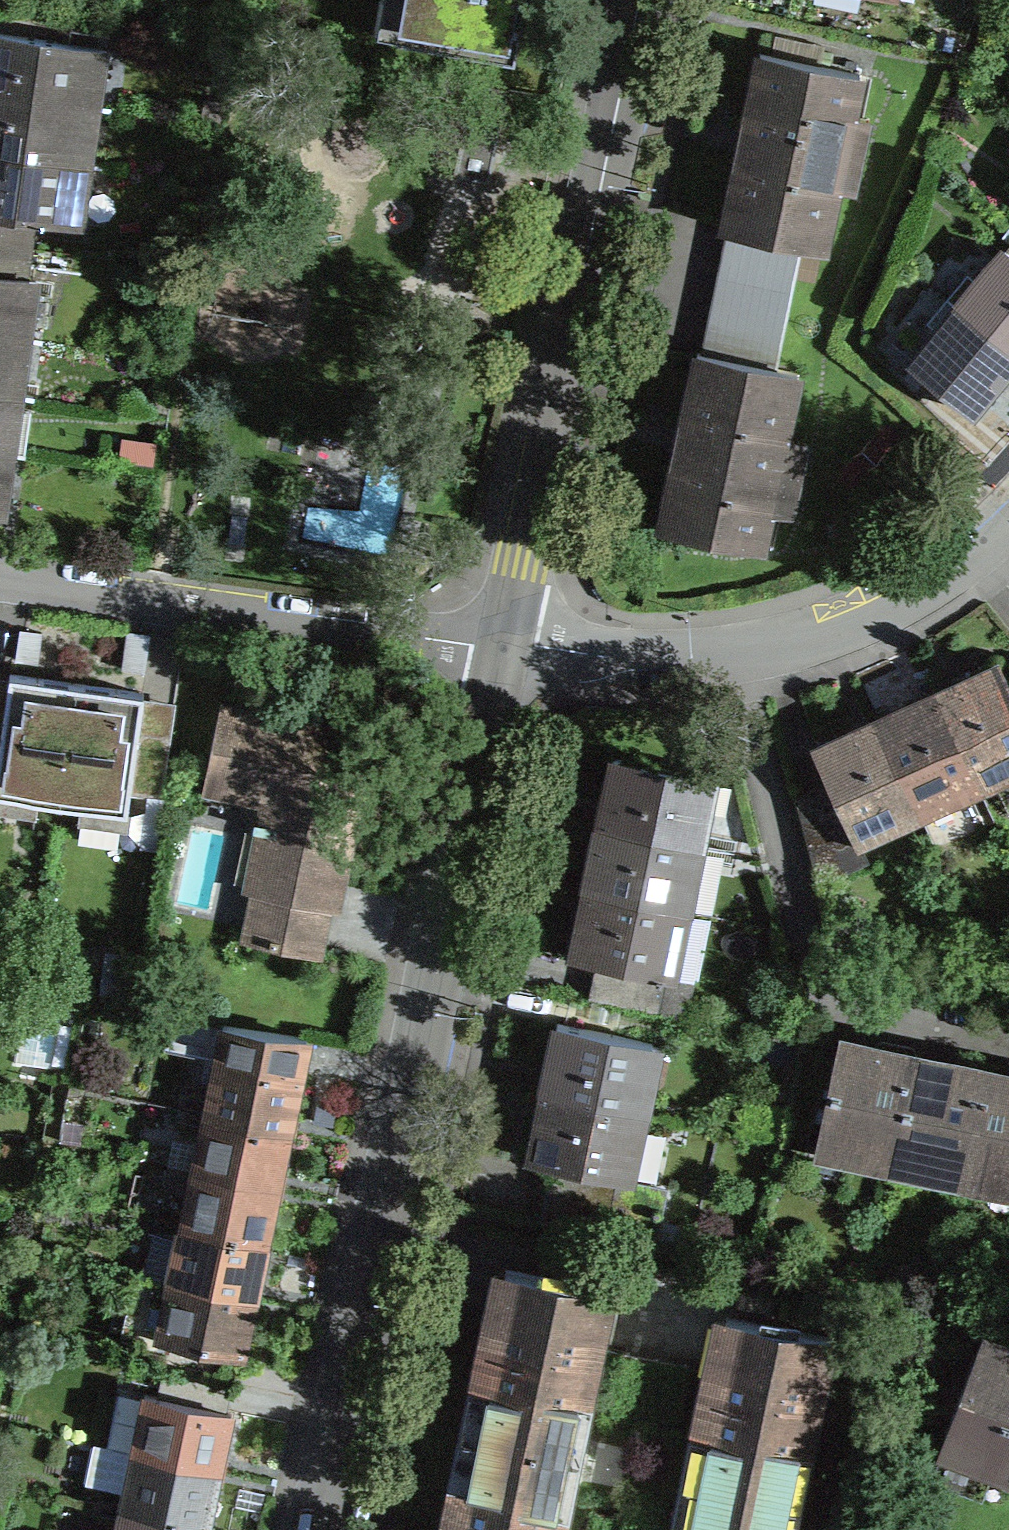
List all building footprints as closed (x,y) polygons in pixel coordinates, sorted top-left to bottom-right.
[(396,38),(396,39),(514,61),(525,0),(403,0),(396,38)] [(0,33),(0,93),(82,105),(91,46),(0,33)] [(723,228),(733,230),(720,292),(785,306),(799,244),(823,249),(860,73),(760,52),(739,153),(723,228)] [(472,84),(454,174),(488,181),(489,178),(495,149),(480,146),(485,119),(500,122),(507,91),(472,84)] [(74,162),(82,105),(0,93),(0,152),(74,162)] [(65,222),(74,162),(0,152),(0,243),(26,247),(31,217),(65,222)] [(26,247),(0,243),(0,335),(13,337),(26,247)] [(1005,249),(958,305),(1008,348),(1008,253),(1005,249)] [(720,292),(708,354),(697,351),(676,452),(660,527),(760,548),(797,373),(773,368),(785,306),(720,292)] [(969,412),(978,402),(1008,364),(1008,348),(958,305),(910,364),(969,412)] [(5,394),(13,337),(0,335),(0,393),(5,394)] [(999,664),(945,688),(937,692),(977,780),(1008,765),(1008,687),(999,664)] [(59,802),(76,683),(10,673),(7,694),(4,711),(0,710),(0,793),(59,802)] [(143,693),(76,683),(59,802),(126,812),(129,793),(162,797),(170,735),(138,730),(140,713),(143,693)] [(977,780),(937,692),(884,716),(877,719),(917,807),(977,780)] [(204,781),(273,795),(289,718),(231,706),(220,704),(204,781)] [(372,735),(289,718),(273,795),(267,823),(254,820),(253,828),(265,831),(252,892),(254,892),(244,940),(312,955),(322,907),(339,910),(340,907),(336,907),(349,844),(372,735)] [(917,807),(877,719),(822,744),(815,747),(831,783),(797,799),(815,866),(861,844),(857,834),(917,807)] [(598,824),(693,844),(707,778),(705,777),(706,771),(699,769),(697,776),(612,758),(601,810),(598,824)] [(679,909),(693,844),(598,824),(588,872),(585,889),(679,909)] [(594,998),(657,1012),(679,909),(585,889),(574,941),(571,955),(601,962),(594,998)] [(305,1037),(222,1025),(203,1113),(289,1131),(292,1118),(301,1074),(299,1073),(306,1038),(305,1037)] [(546,1076),(543,1091),(637,1111),(651,1045),(556,1025),(546,1076)] [(839,1040),(817,1144),(891,1159),(913,1056),(857,1044),(839,1040)] [(913,1056),(891,1159),(961,1174),(983,1070),(930,1059),(913,1056)] [(961,1174),(1008,1184),(1008,1076),(1001,1074),(983,1070),(961,1174)] [(751,1265),(757,1237),(661,1217),(667,1187),(623,1177),(637,1111),(543,1091),(531,1144),(529,1158),(554,1163),(542,1221),(751,1265)] [(203,1113),(196,1147),(192,1168),(278,1186),(280,1175),(289,1131),(203,1113)] [(278,1186),(192,1168),(180,1224),(266,1241),(268,1230),(278,1186)] [(266,1241),(180,1224),(169,1279),(254,1297),(257,1283),(266,1241)] [(610,1290),(505,1268),(491,1336),(470,1436),(574,1458),(610,1290)] [(157,1337),(242,1354),(244,1344),(254,1297),(169,1279),(157,1337)] [(691,1482),(796,1504),(831,1336),(726,1314),(703,1423),(691,1482)] [(982,1335),(940,1444),(1008,1471),(1008,1345),(982,1335)] [(688,1365),(625,1352),(611,1414),(675,1428),(688,1365)] [(144,1394),(137,1430),(133,1451),(218,1469),(221,1457),(230,1412),(222,1410),(228,1381),(164,1368),(158,1397),(144,1394)] [(470,1436),(450,1529),(559,1529),(574,1458),(470,1436)] [(87,1481),(125,1489),(121,1506),(206,1524),(209,1512),(218,1469),(133,1451),(95,1443),(87,1481)] [(796,1504),(691,1482),(681,1529),(790,1529),(796,1504)] [(206,1524),(121,1506),(116,1529),(205,1529),(206,1524)] [(587,1529),(653,1529),(654,1526),(591,1512),(587,1529)]
